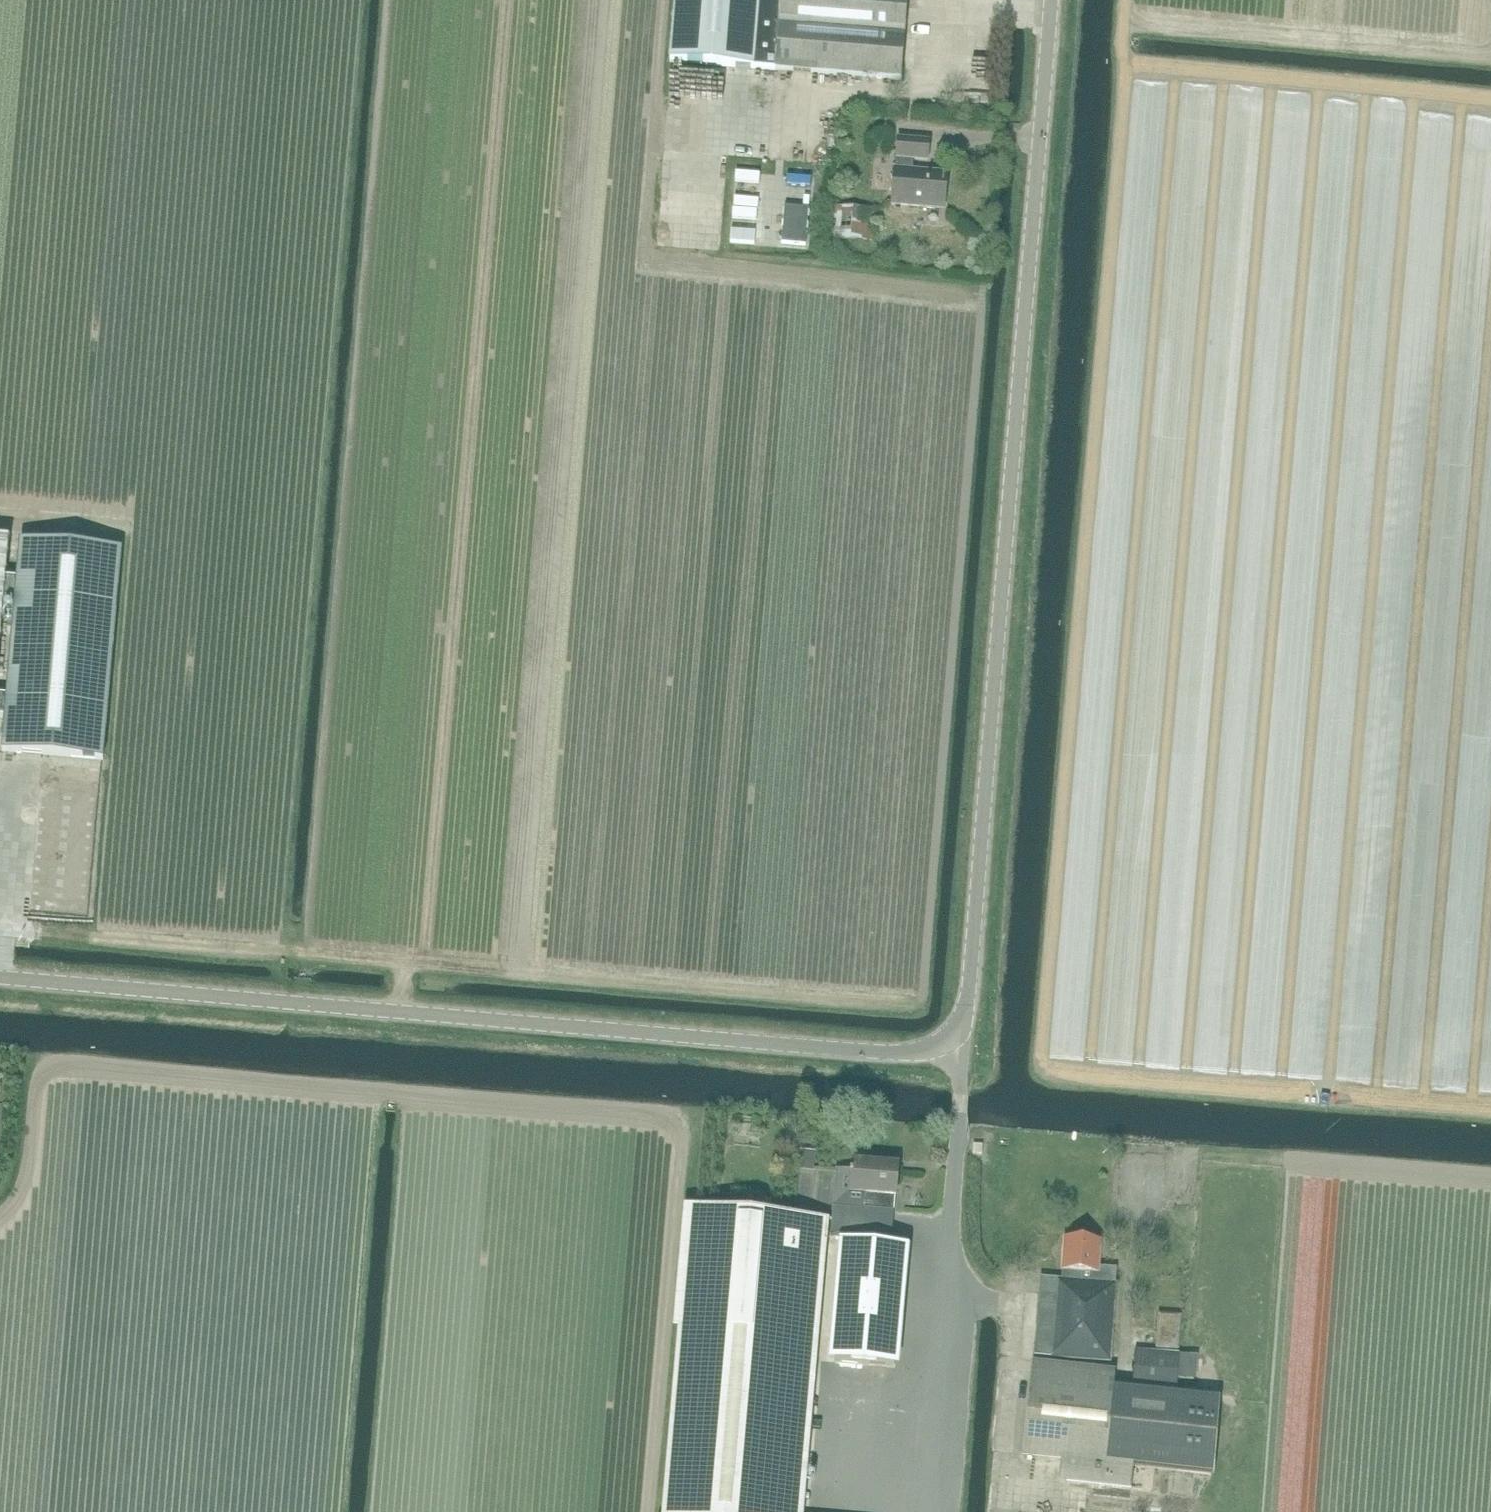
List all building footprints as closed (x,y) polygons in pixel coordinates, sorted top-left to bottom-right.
[(670,62),(775,70),(902,80),(908,0),(675,0),(670,62)] [(928,160),(930,142),(898,140),(895,170),(892,205),(942,209),(945,174),(913,172),(914,159),(928,160)] [(874,240),(874,210),(826,207),(825,237),(874,240)] [(1,637),(4,600),(6,579),(9,540),(0,539),(0,637),(1,637)] [(5,718),(3,752),(104,761),(122,550),(21,541),(18,580),(6,579),(4,600),(16,601),(8,696),(0,696),(0,718),(5,718)] [(804,1158),(818,1159),(819,1140),(804,1140),(804,1158)] [(870,1166),(871,1163),(854,1162),(853,1173),(837,1173),(832,1240),(846,1241),(890,1244),(893,1212),(890,1212),(891,1197),(896,1197),(899,1165),(898,1165),(897,1168),(874,1166),(870,1166)] [(692,1208),(689,1208),(663,1511),(789,1511),(814,1219),(772,1215),(692,1208)] [(1098,1267),(1100,1241),(1063,1239),(1061,1280),(1040,1278),(1036,1356),(1110,1361),(1115,1268),(1098,1267)] [(890,1244),(846,1241),(845,1243),(834,1362),(894,1368),(904,1248),(890,1247),(890,1244)] [(1135,1351),(1134,1364),(1132,1388),(1177,1391),(1178,1379),(1193,1380),(1195,1356),(1135,1351)] [(1218,1397),(1111,1388),(1028,1381),(1022,1457),(1069,1461),(1068,1485),(1132,1490),(1134,1466),(1212,1472),(1218,1397)] [(1200,1497),(1201,1471),(1158,1470),(1158,1496),(1200,1497)]
